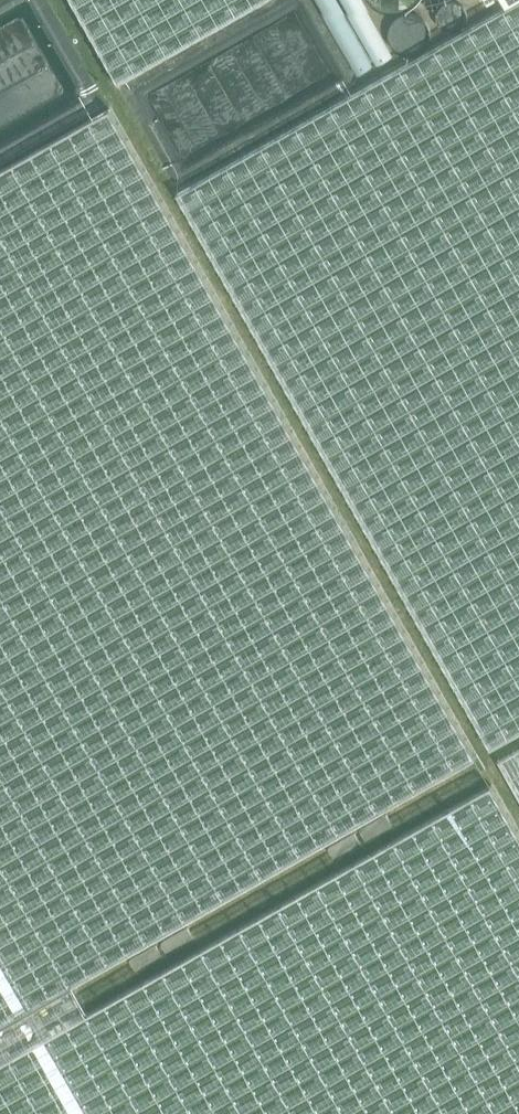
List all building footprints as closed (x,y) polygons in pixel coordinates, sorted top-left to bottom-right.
[(262,0),(68,0),(115,84),(262,0)] [(505,8),(178,195),(490,749),(518,733),(518,0),(505,8)] [(505,8),(518,0),(500,0),(505,8)] [(71,985),(475,758),(110,110),(0,171),(0,1024),(71,985)] [(498,760),(518,796),(518,748),(498,760)] [(71,985),(0,1024),(0,1113),(518,1113),(518,835),(491,785),(86,1012),(71,985)] [(393,825),(386,813),(360,828),(366,839),(393,825)] [(328,847),(333,856),(334,858),(361,843),(354,832),(328,847)] [(167,952),(191,939),(194,937),(188,926),(161,941),(167,952)] [(129,959),(136,970),(162,955),(156,944),(129,959)]
